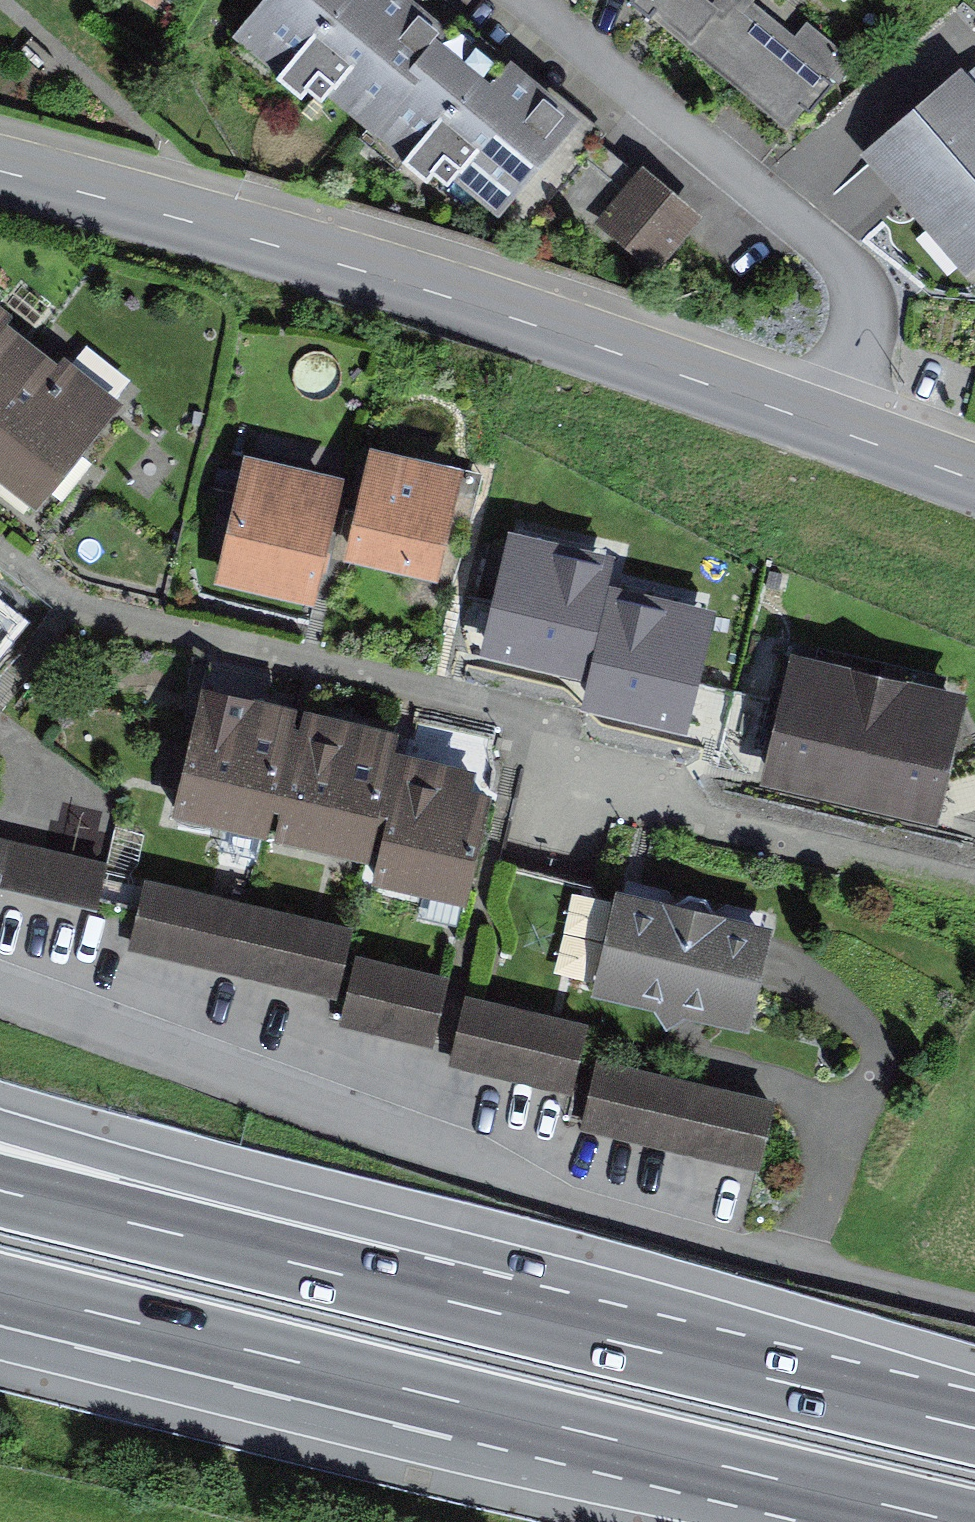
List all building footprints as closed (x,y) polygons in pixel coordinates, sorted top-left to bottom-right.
[(436,30),(402,0),(265,0),(238,31),(314,97),(324,86),(370,126),(417,71),(407,63),(436,30)] [(641,8),(786,126),(843,57),(775,1),(776,0),(648,0),(641,8)] [(417,71),(370,126),(424,173),(437,158),(494,208),(575,115),(516,64),(498,84),(436,30),(407,63),(417,71)] [(872,153),(966,261),(974,254),(974,73),(970,68),(872,153)] [(693,220),(640,177),(601,225),(654,268),(693,220)] [(0,317),(0,376),(29,340),(0,317)] [(29,340),(0,376),(0,468),(36,496),(109,404),(29,340)] [(460,472),(374,454),(351,560),(438,578),(460,472)] [(342,490),(239,468),(215,584),(317,606),(342,490)] [(483,650),(587,674),(608,583),(615,555),(512,530),(483,650)] [(608,583),(587,674),(580,701),(684,725),(712,607),(608,583)] [(31,622),(0,597),(0,660),(31,622)] [(875,675),(793,657),(768,772),(850,790),(875,675)] [(957,693),(875,675),(850,790),(932,808),(957,693)] [(289,708),(206,690),(180,806),(264,824),(289,708)] [(393,735),(309,715),(282,831),(366,850),(393,735)] [(491,778),(407,759),(380,874),(464,893),(491,778)] [(0,839),(0,896),(93,921),(108,868),(0,839)] [(347,931),(144,884),(128,953),(331,1000),(347,931)] [(766,924),(621,891),(598,990),(744,1023),(766,924)] [(454,985),(359,962),(342,1030),(438,1053),(454,985)] [(583,1029),(466,998),(447,1069),(565,1099),(583,1029)] [(779,1103),(599,1065),(584,1137),(763,1176),(779,1103)]
